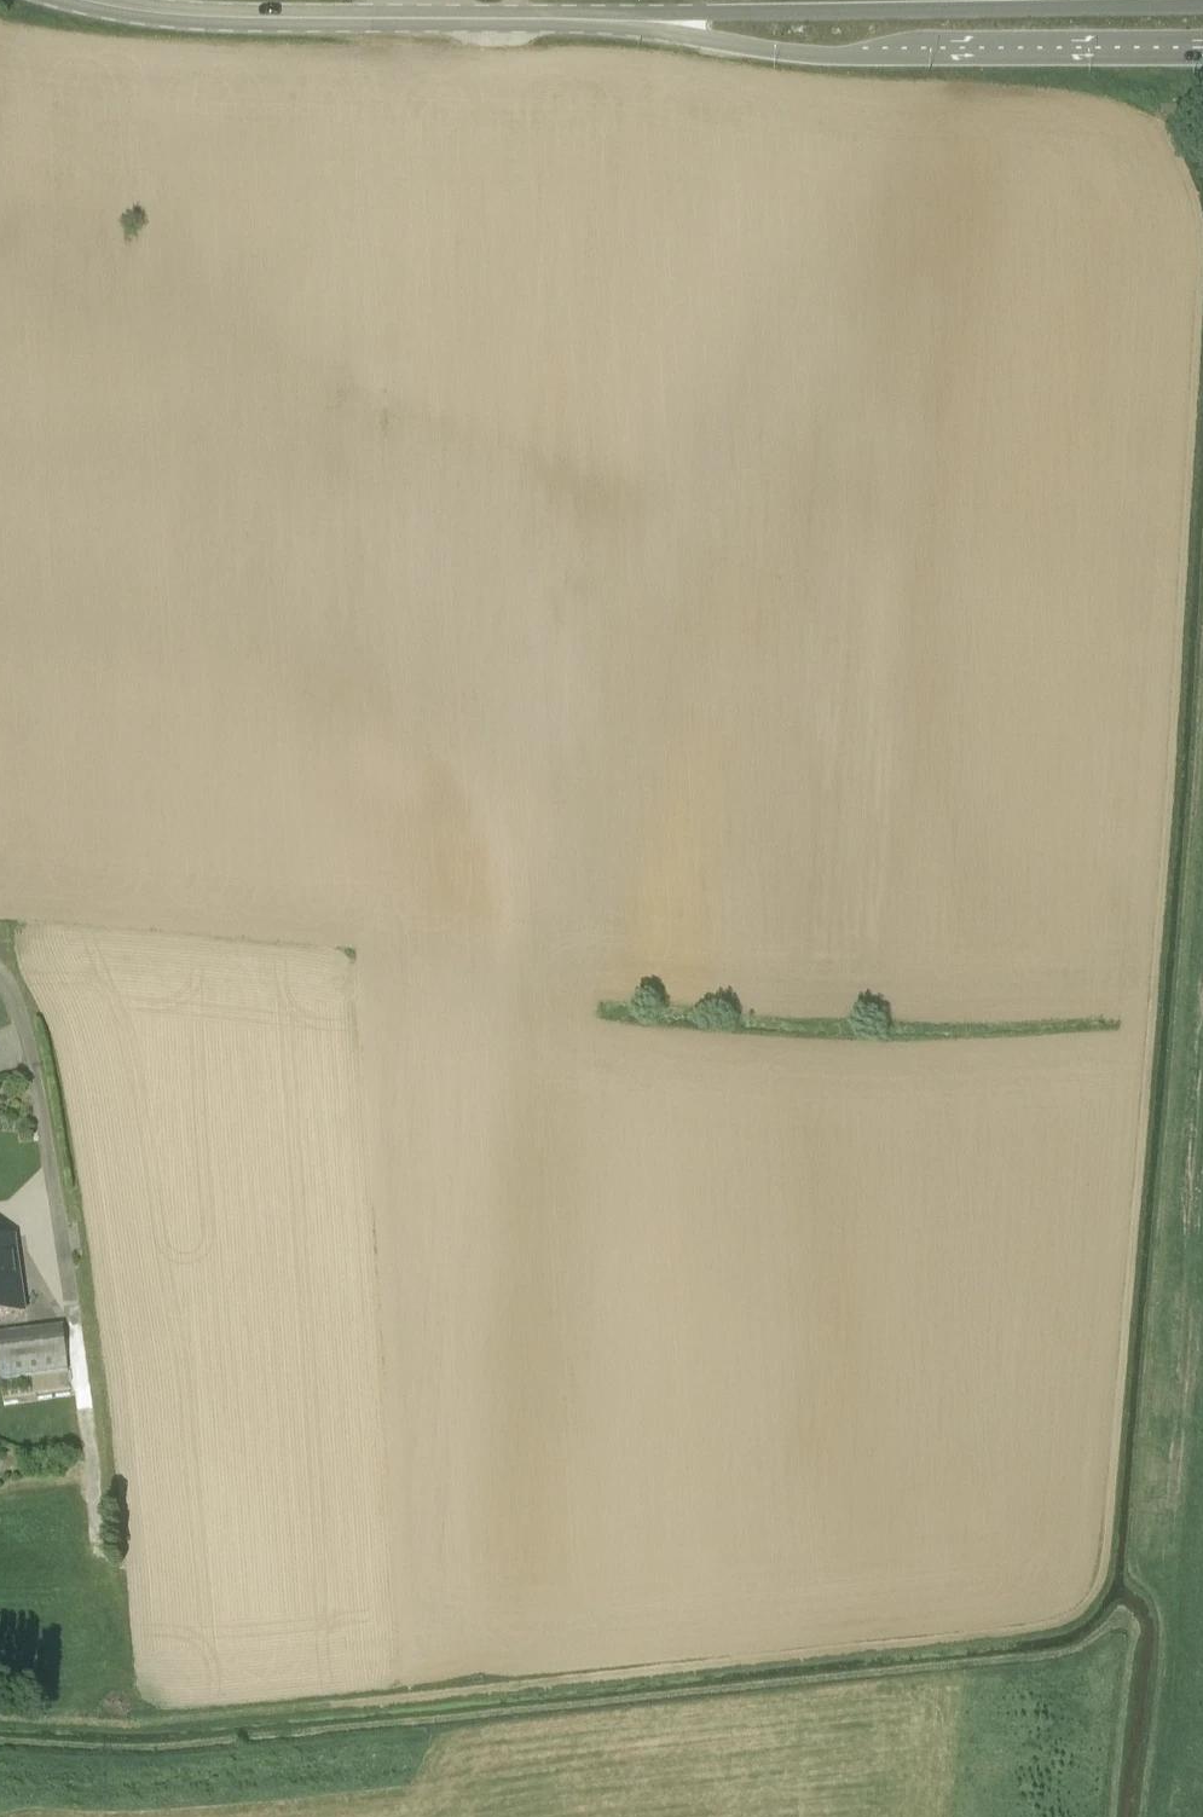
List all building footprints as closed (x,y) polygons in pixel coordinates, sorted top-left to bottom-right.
[(15,1238),(0,1240),(0,1317),(25,1313),(15,1238)] [(6,1368),(8,1382),(69,1373),(63,1327),(0,1334),(0,1369),(6,1368)]
